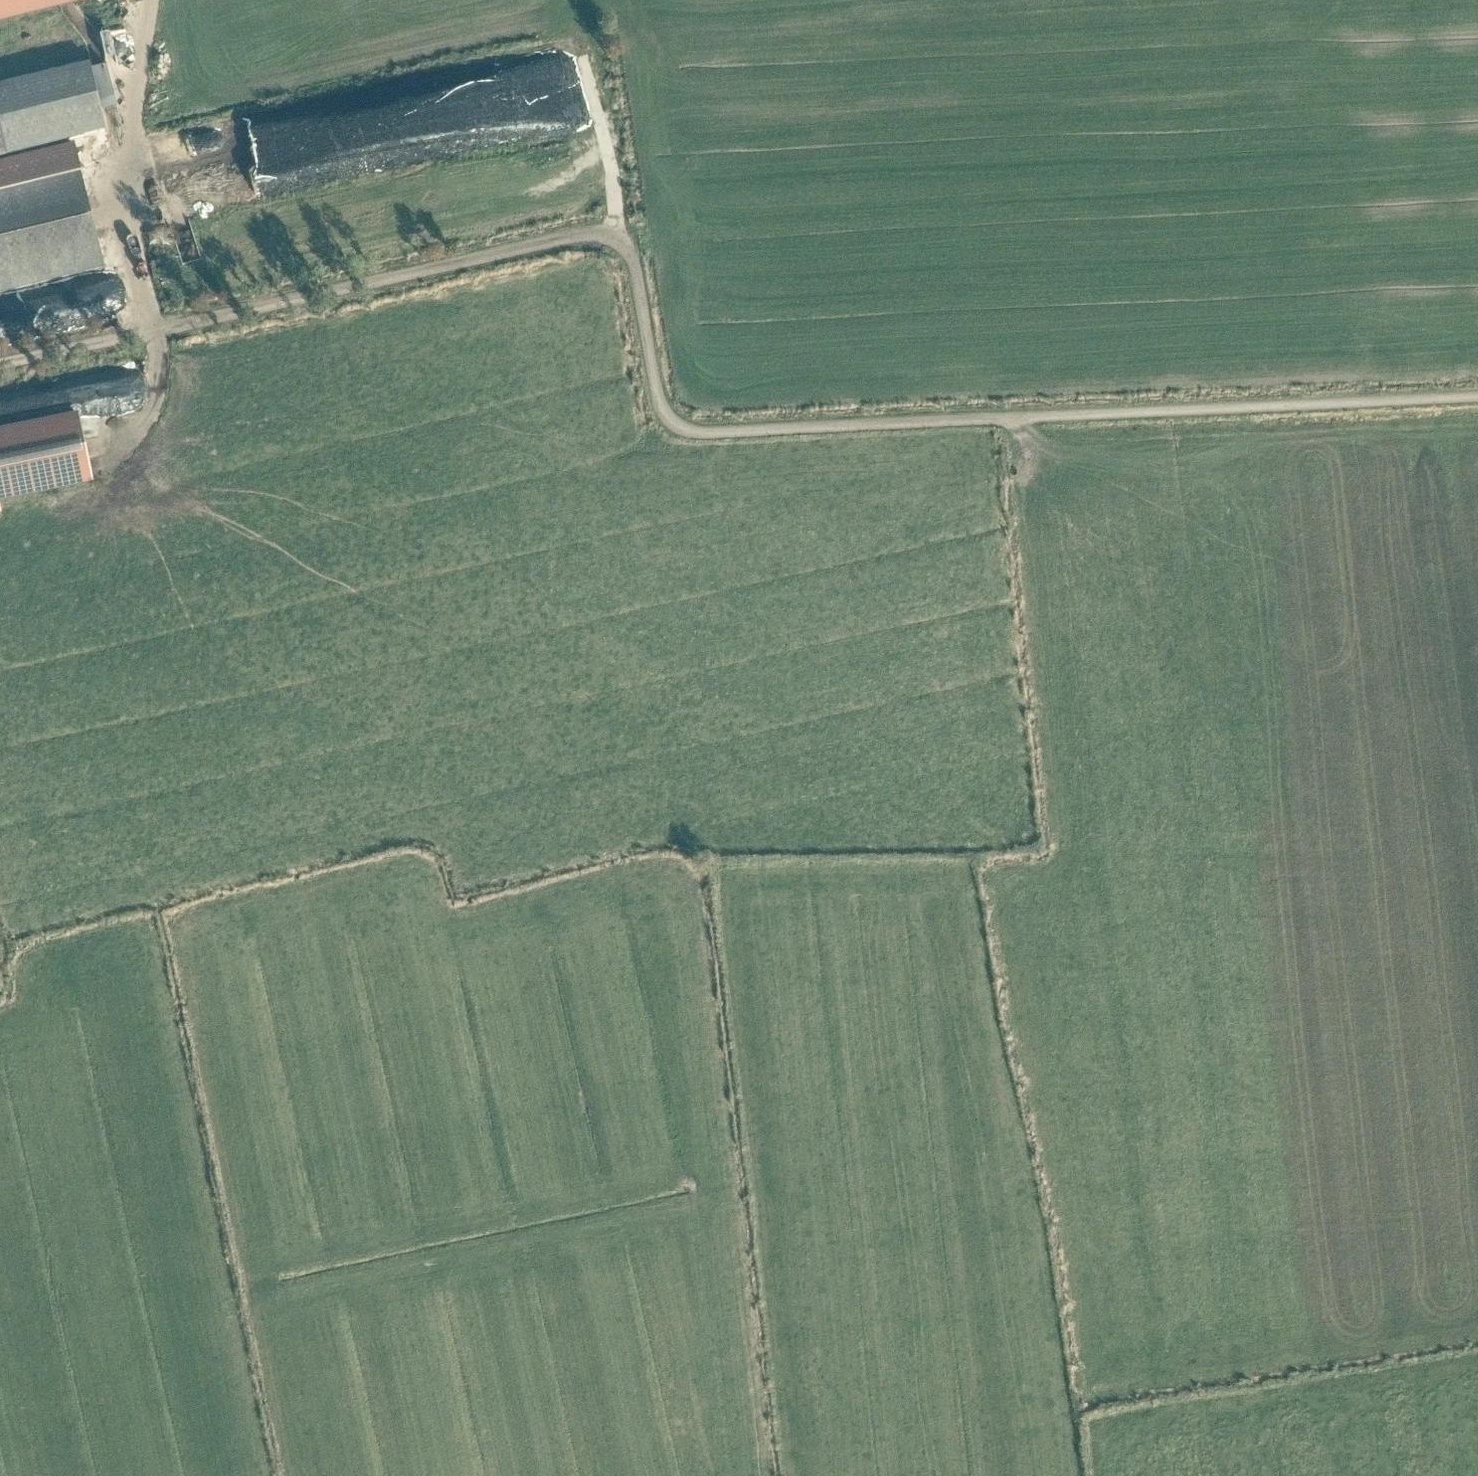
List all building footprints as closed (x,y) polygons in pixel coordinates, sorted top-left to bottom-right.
[(94,0),(0,0),(0,23),(94,0)] [(105,129),(90,59),(0,79),(0,153),(105,129)] [(207,139),(215,180),(300,163),(292,122),(207,139)] [(99,266),(77,167),(0,184),(0,287),(99,266)] [(0,432),(0,498),(93,478),(80,415),(0,432)]
